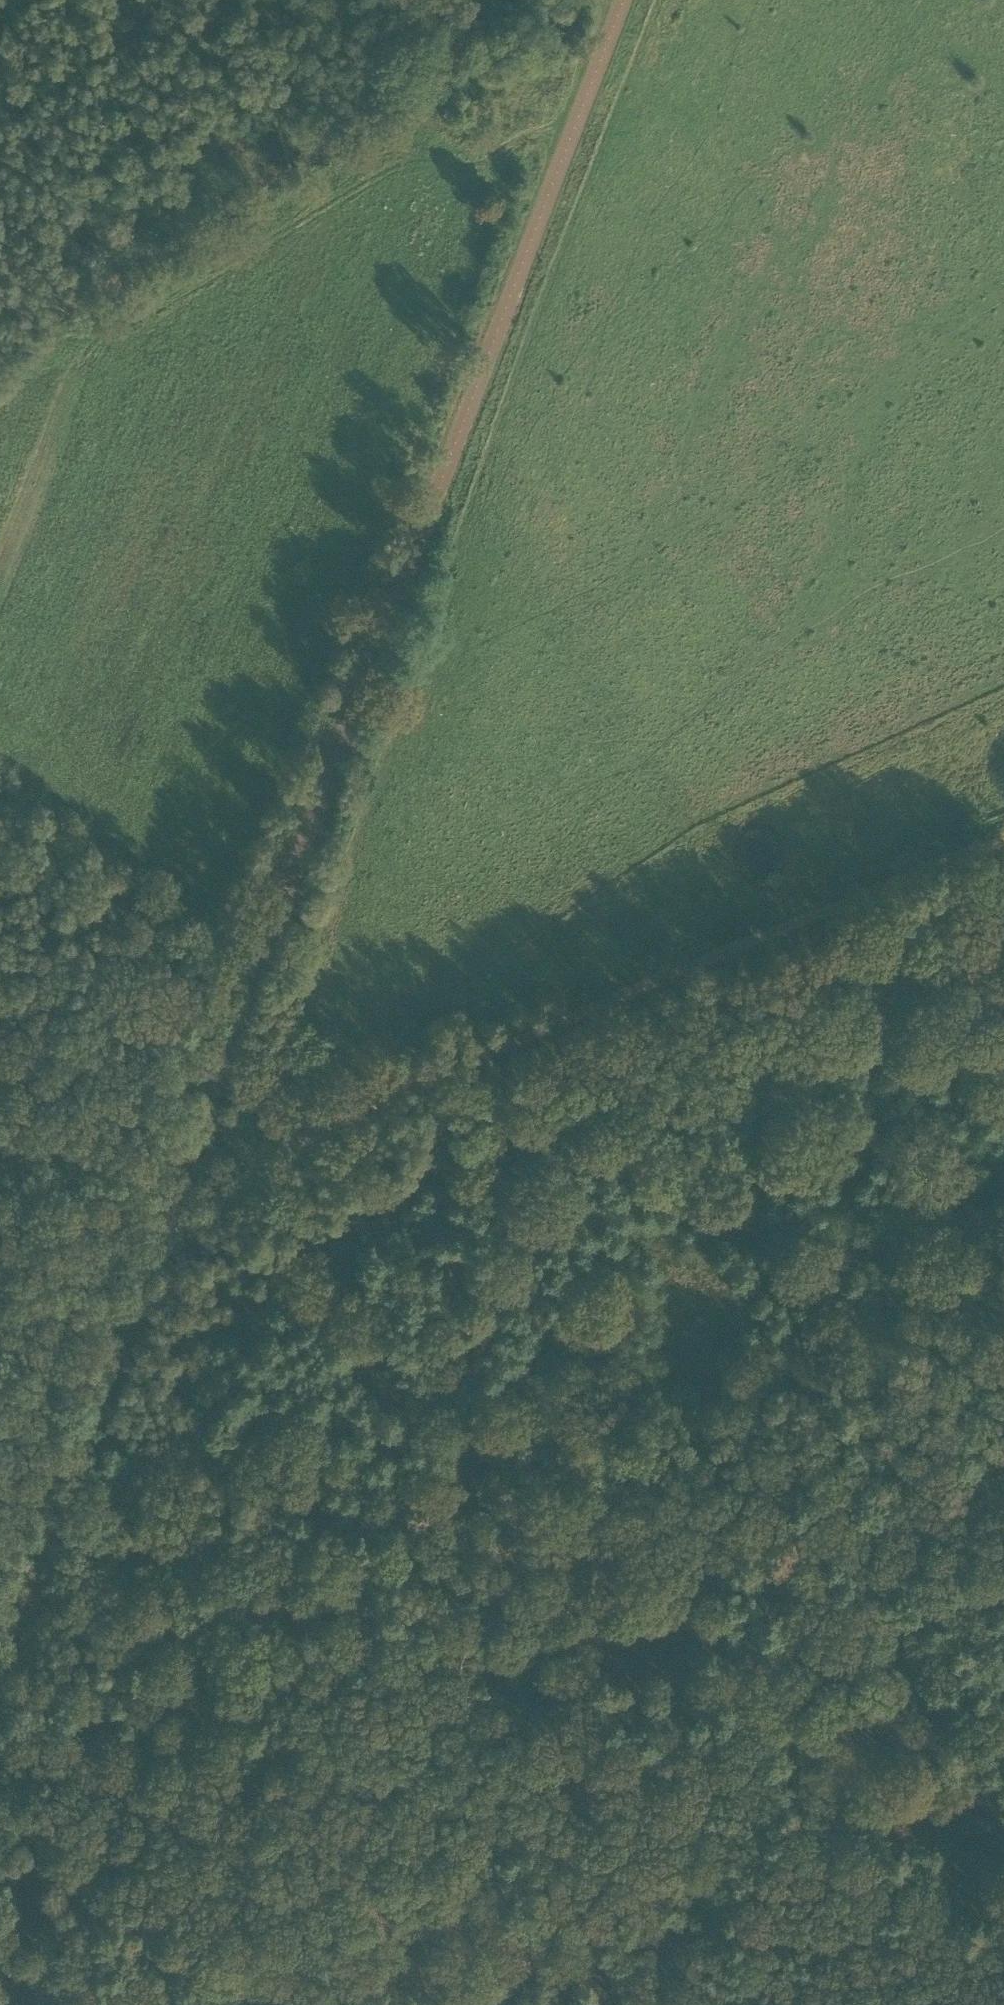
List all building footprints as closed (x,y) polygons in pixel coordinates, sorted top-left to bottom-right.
[(517,6),(531,16),(542,0),(522,0),(517,6)]
